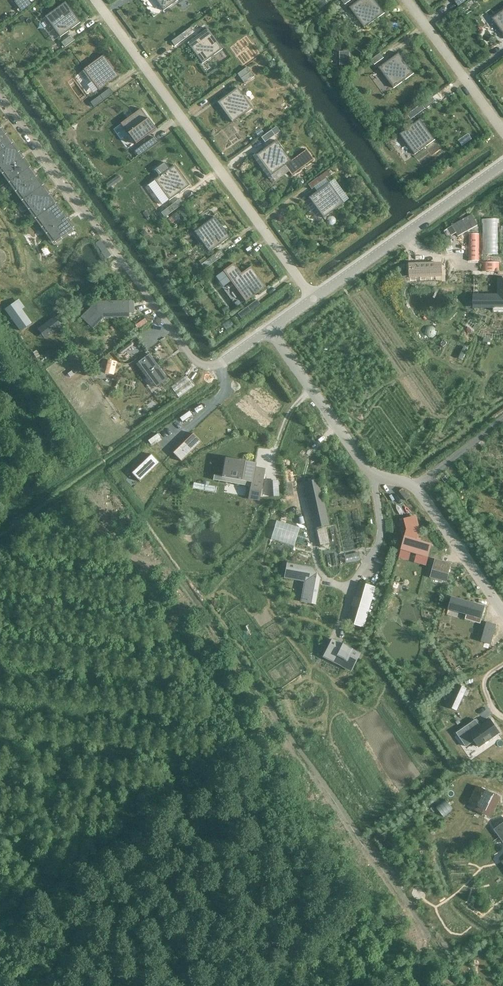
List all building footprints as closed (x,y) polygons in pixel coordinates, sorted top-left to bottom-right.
[(14,1),(21,11),(31,4),(28,0),(16,0),(14,1)] [(163,10),(163,11),(178,0),(156,0),(163,10)] [(384,13),(374,0),(360,0),(349,8),(350,8),(364,27),(364,28),(385,13),(384,13)] [(60,36),(59,37),(80,22),(79,22),(65,3),(66,2),(65,2),(44,17),(45,17),(46,17),(60,36)] [(493,19),(502,33),(502,10),(492,19),(493,19)] [(190,27),(171,41),(175,46),(194,32),(190,27)] [(207,28),(187,43),(187,44),(188,43),(202,63),(201,63),(202,64),(223,49),(222,48),(221,49),(207,29),(208,29),(207,28)] [(71,35),(61,42),(65,47),(74,40),(71,35)] [(380,53),(371,60),(374,65),(384,58),(380,53)] [(394,88),(393,88),(393,89),(414,74),(414,73),(413,73),(399,54),(400,54),(399,53),(378,68),(379,69),(380,68),(394,88)] [(98,89),(98,90),(119,75),(118,75),(103,56),(104,55),(83,70),(84,70),(98,89)] [(347,58),(336,58),(336,71),(347,70),(347,58)] [(247,67),(237,74),(244,84),(254,77),(247,67)] [(232,122),(231,122),(232,123),(252,108),(252,107),(251,108),(237,88),(238,88),(237,87),(217,102),(217,103),(218,103),(232,122)] [(109,88),(90,102),(93,107),(113,93),(109,88)] [(432,97),(423,104),(426,109),(436,102),(432,97)] [(135,143),(135,144),(156,129),(155,129),(140,110),(141,109),(120,124),(121,124),(135,143)] [(413,111),(408,115),(411,120),(416,116),(413,111)] [(415,154),(414,154),(415,155),(435,140),(435,139),(434,140),(420,120),(421,120),(420,119),(400,134),(400,135),(401,134),(415,154)] [(11,144),(0,129),(0,152),(11,144)] [(271,130),(261,137),(265,142),(274,135),(271,130)] [(154,137),(134,151),(138,156),(157,142),(154,137)] [(270,175),(270,176),(291,161),(290,160),(290,161),(276,141),(276,140),(255,155),(256,156),(256,155),(270,175)] [(28,168),(11,144),(0,152),(0,168),(10,182),(28,168)] [(169,200),(168,200),(169,201),(189,186),(189,185),(188,185),(174,166),(175,166),(174,165),(154,180),(154,181),(155,180),(169,200)] [(23,199),(41,186),(28,168),(10,182),(23,199)] [(327,170),(308,184),(311,189),(331,175),(327,170)] [(323,217),(323,218),(344,203),(343,203),(329,184),(329,183),(308,198),(309,198),(323,217)] [(36,217),(54,204),(41,186),(23,199),(36,217)] [(150,188),(143,192),(158,212),(165,207),(150,188)] [(180,199),(161,213),(164,217),(184,203),(180,199)] [(53,241),(72,228),(54,204),(36,217),(53,241)] [(209,251),(208,252),(209,252),(230,237),(229,237),(228,237),(214,218),(215,217),(214,217),(194,232),(195,232),(209,251)] [(468,234),(468,261),(479,261),(479,234),(468,234)] [(220,250),(201,264),(204,269),(224,255),(220,250)] [(440,259),(410,260),(411,273),(441,272),(440,259)] [(233,263),(223,271),(230,281),(241,273),(233,263)] [(245,301),(245,302),(266,287),(265,286),(265,287),(251,267),(251,266),(241,273),(230,281),(231,282),(231,281),(245,301)] [(499,295),(482,295),(482,307),(493,307),(493,311),(502,311),(502,279),(498,279),(498,292),(499,292),(499,295)] [(257,299),(237,314),(241,318),(260,304),(257,299)] [(16,301),(5,309),(20,331),(32,323),(16,301)] [(95,302),(81,317),(93,329),(103,319),(126,318),(126,314),(128,314),(128,301),(95,302)] [(54,317),(42,326),(48,334),(60,325),(54,317)] [(129,343),(119,350),(118,351),(118,352),(118,353),(119,354),(120,354),(121,354),(122,354),(132,346),(133,345),(133,344),(132,343),(131,342),(130,342),(129,343)] [(167,379),(149,354),(138,362),(156,387),(167,379)] [(107,360),(105,371),(114,373),(116,362),(107,360)] [(185,376),(171,387),(178,397),(193,386),(185,376)] [(189,411),(179,418),(182,422),(192,415),(189,411)] [(193,433),(173,452),(182,461),(201,442),(193,433)] [(157,434),(148,441),(151,445),(160,438),(157,434)] [(151,453),(132,472),(140,481),(160,462),(151,453)] [(225,458),(221,477),(251,482),(248,498),(259,501),(264,476),(260,475),(261,468),(254,467),(255,463),(225,458)] [(318,476),(303,479),(316,542),(331,538),(318,476)] [(277,481),(269,481),(270,496),(278,496),(277,481)] [(408,527),(402,549),(428,557),(432,545),(416,540),(419,528),(416,516),(406,518),(408,527)] [(291,551),(297,529),(274,522),(267,545),(291,551)] [(356,565),(355,557),(342,557),(342,566),(356,565)] [(436,560),(431,577),(443,581),(445,576),(448,576),(451,564),(436,560)] [(287,563),(285,575),(302,578),(307,584),(304,602),(315,604),(319,579),(311,568),(287,563)] [(361,583),(350,623),(364,627),(375,587),(361,583)] [(452,597),(448,609),(482,619),(485,607),(452,597)] [(486,622),(481,642),(491,645),(497,625),(486,622)] [(331,642),(325,654),(334,659),(333,662),(351,671),(360,653),(342,644),(340,647),(331,642)] [(457,685),(447,706),(457,710),(467,689),(457,685)] [(490,720),(480,727),(476,720),(457,733),(466,746),(475,741),(479,747),(500,733),(490,720)] [(469,802),(492,813),(500,798),(477,787),(469,802)] [(493,829),(499,838),(502,835),(502,822),(493,829)]
